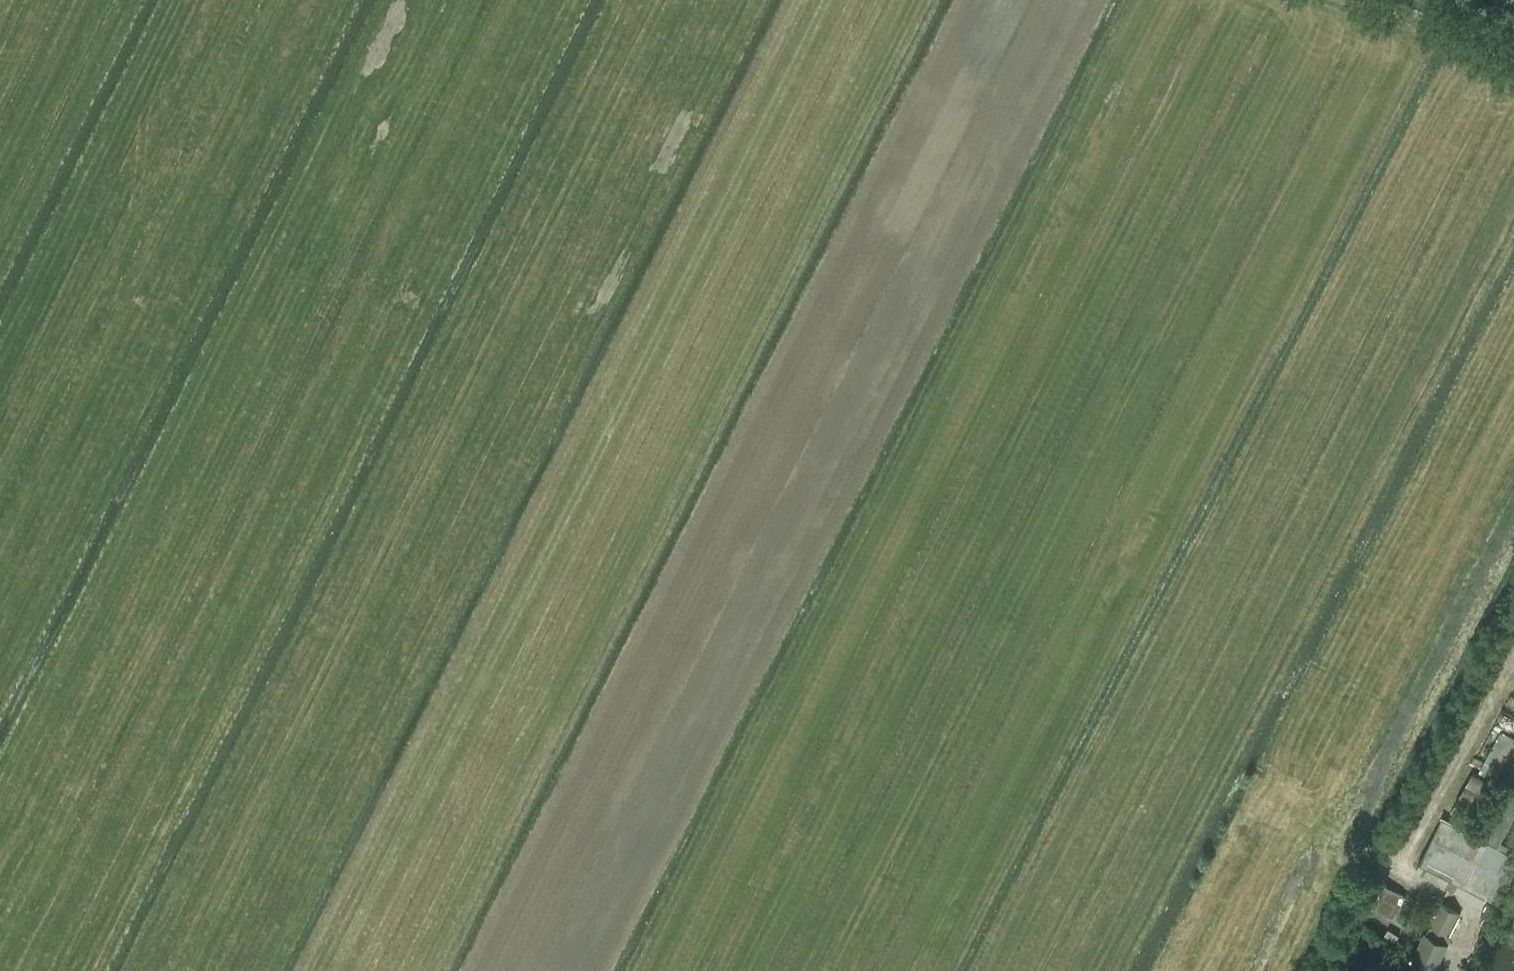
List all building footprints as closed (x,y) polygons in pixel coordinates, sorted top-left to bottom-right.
[(1474,770),(1455,806),(1472,815),(1513,736),(1501,729),(1478,773),(1474,770)] [(1478,838),(1442,820),(1420,862),(1484,896),(1507,852),(1498,848),(1513,817),(1513,771),(1478,838)] [(1242,821),(1237,831),(1246,836),(1251,826),(1242,821)] [(1402,894),(1403,893),(1384,883),(1371,906),(1383,913),(1382,915),(1401,925),(1415,900),(1402,894)] [(1490,919),(1497,906),(1488,901),(1481,915),(1490,919)] [(1425,931),(1411,962),(1432,970),(1450,934),(1447,932),(1457,913),(1441,904),(1431,925),(1428,933),(1425,931)]
